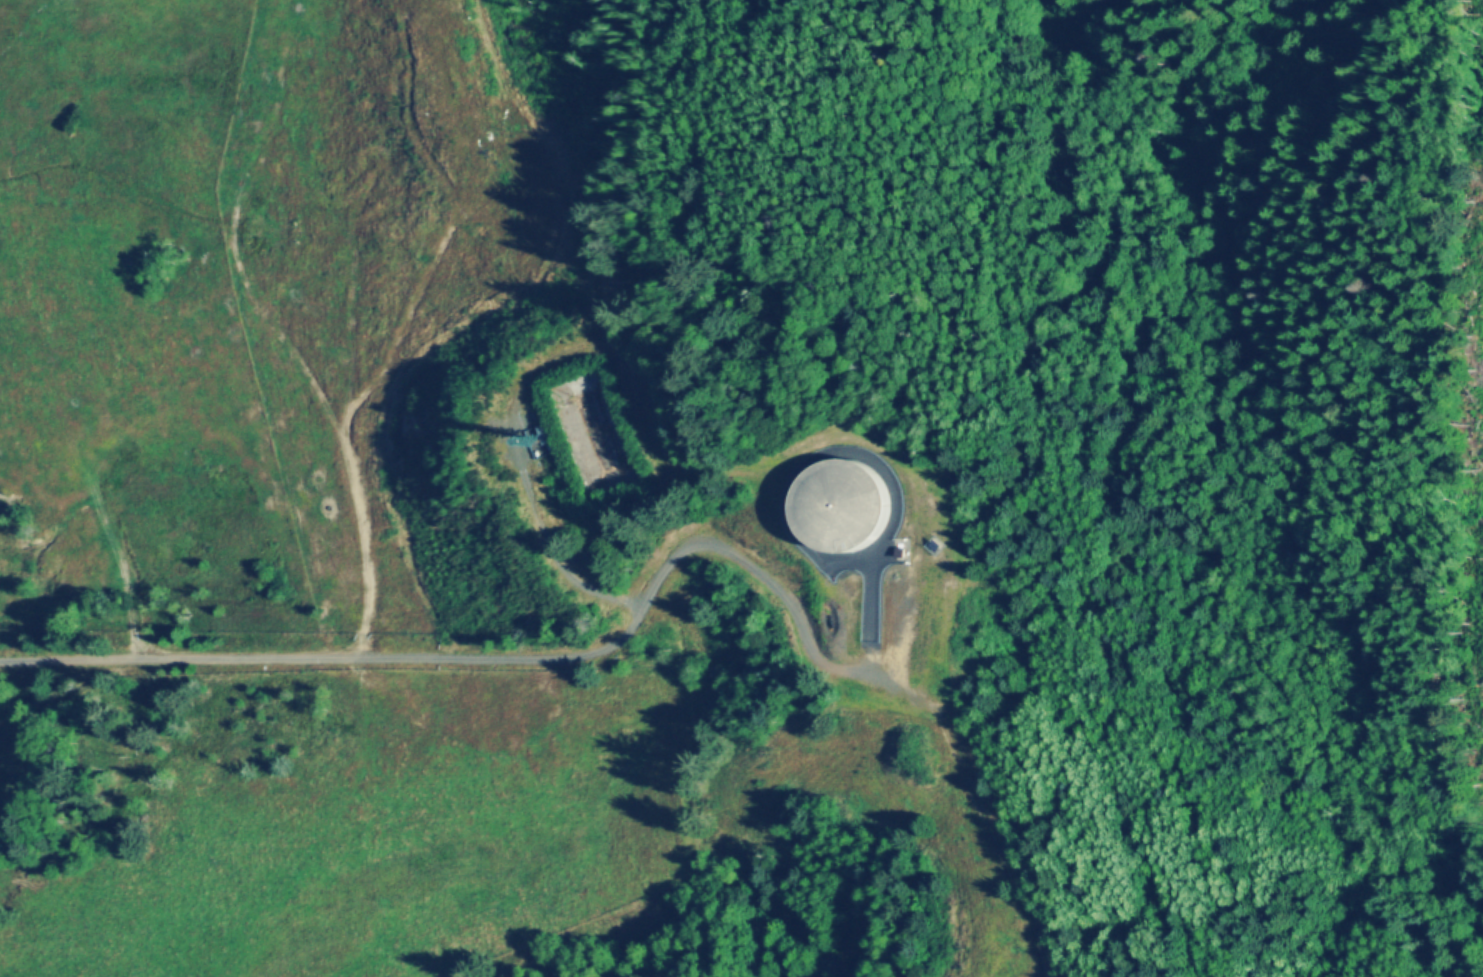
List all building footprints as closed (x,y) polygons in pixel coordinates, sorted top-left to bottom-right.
[(888,491),(881,477),(869,466),(855,459),(840,457),(825,460),(811,468),(800,481),(794,496),(794,512),(799,527),(808,540),(822,550),(837,554),(854,552),(868,546),(880,535),(887,522),(890,506),(888,491)]
